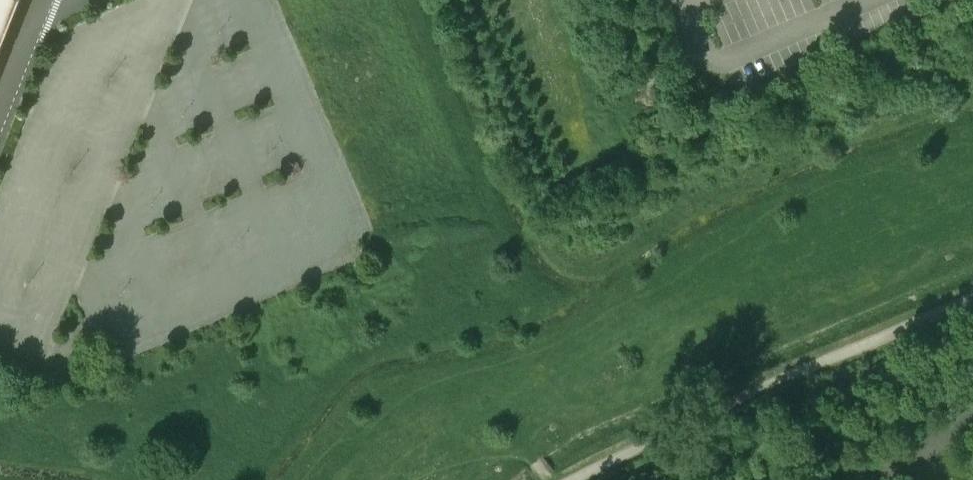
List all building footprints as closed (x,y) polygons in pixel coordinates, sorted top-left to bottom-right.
[(19,0),(0,0),(0,48),(19,0)]
